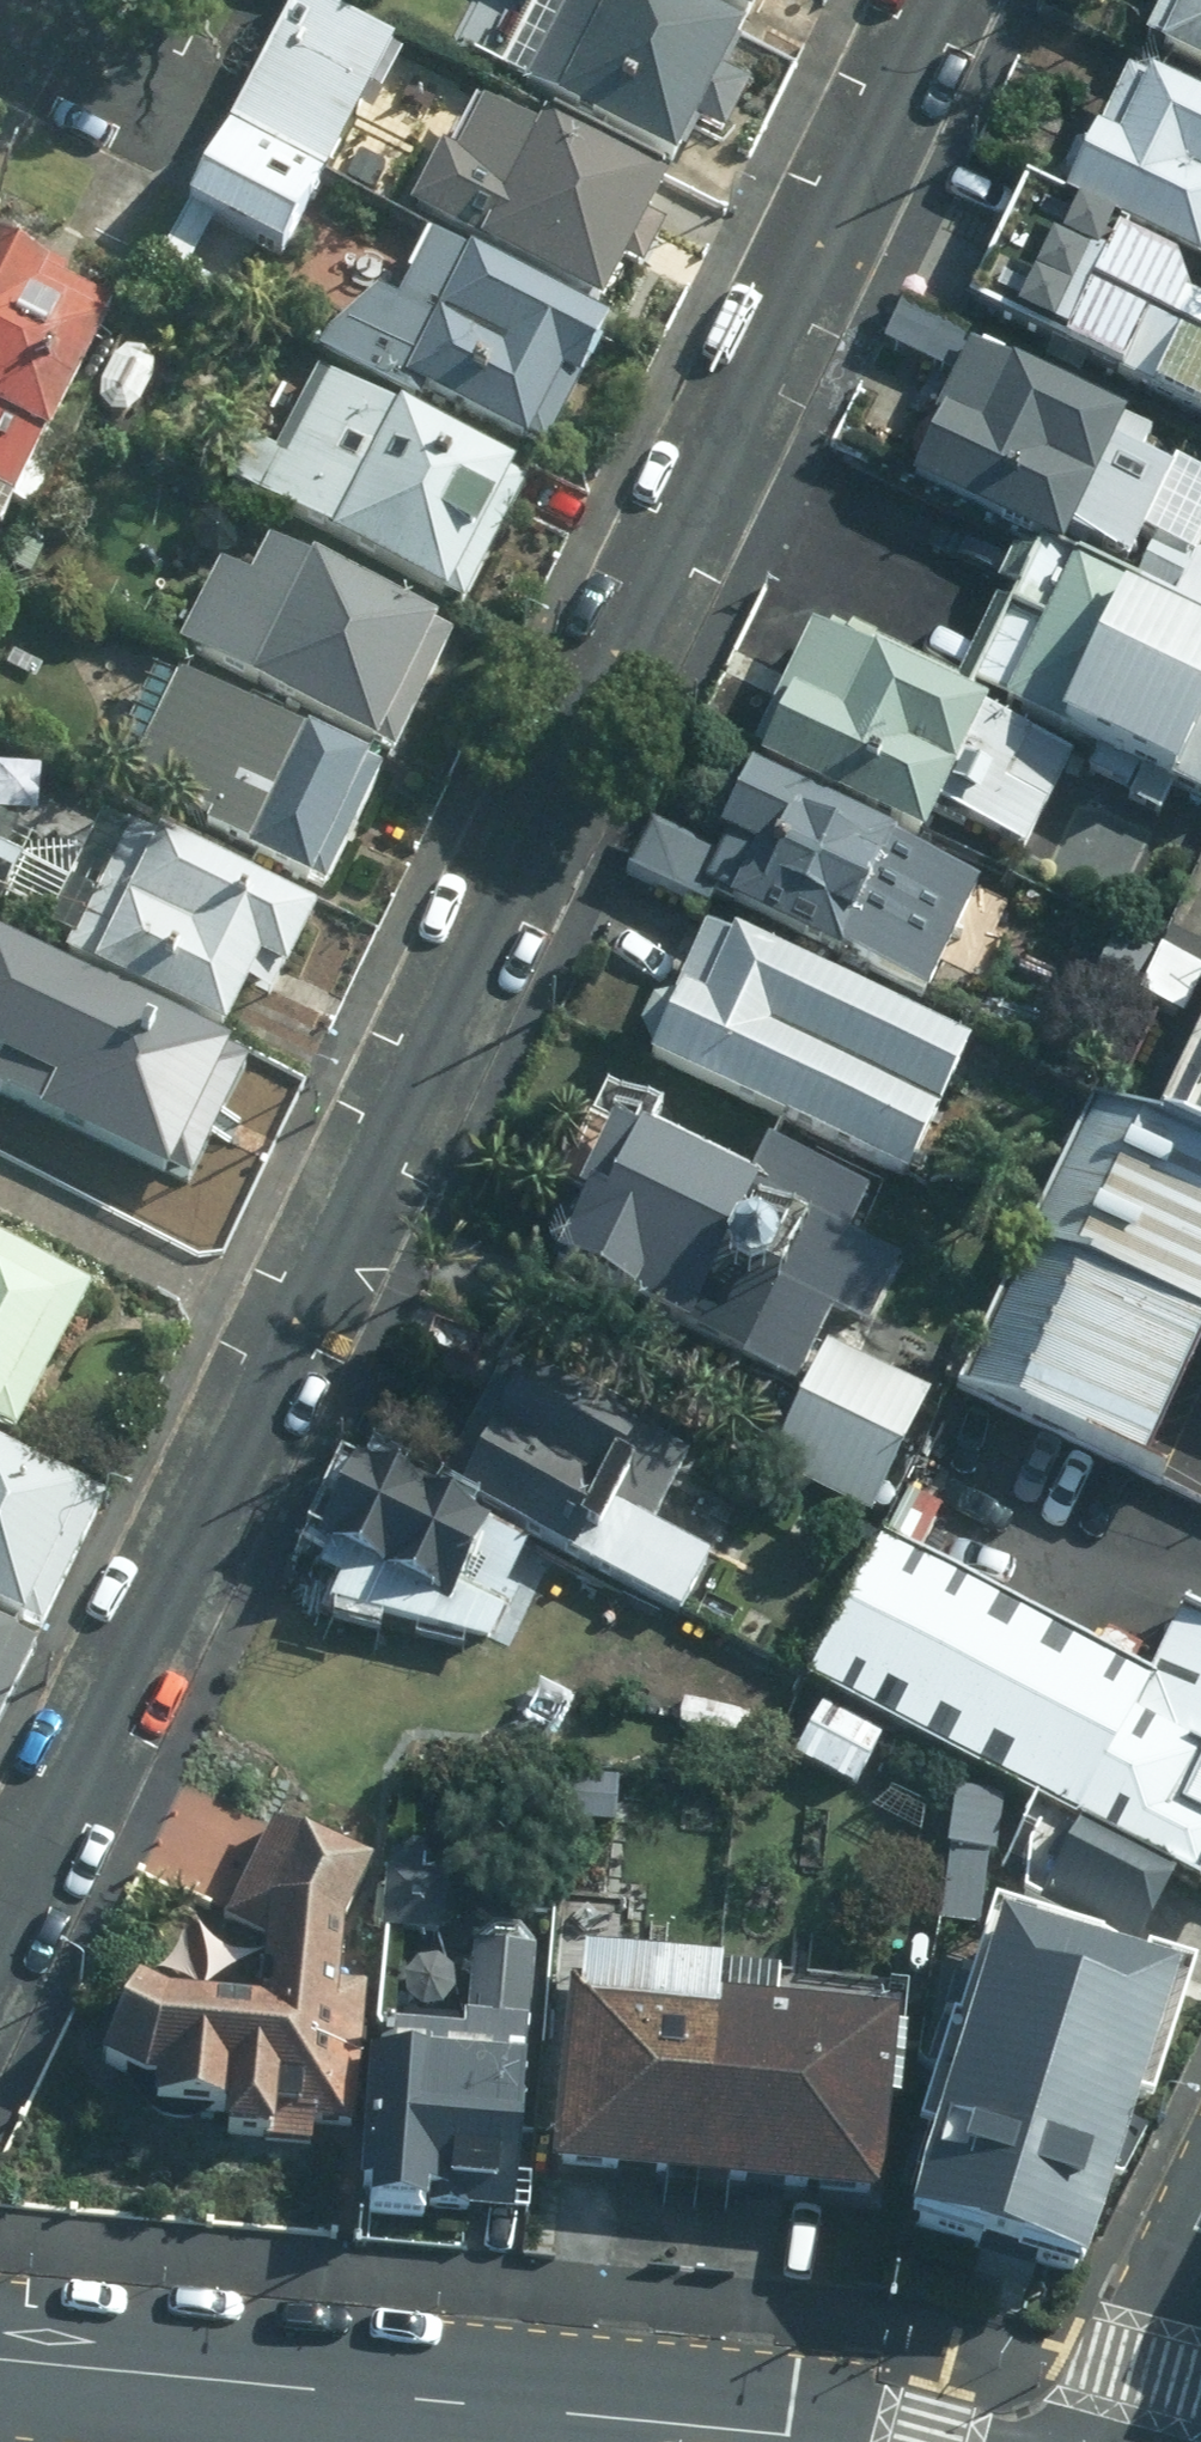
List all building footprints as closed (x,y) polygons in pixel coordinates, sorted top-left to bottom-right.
[(306,0),(292,0),(154,272),(220,305),(250,246),(273,258),(384,40),(306,0)] [(520,84),(669,165),(691,123),(718,137),(743,88),(715,74),(737,33),(676,0),(549,0),(561,7),(552,23),(531,10),(518,34),(541,47),(520,84)] [(743,24),(755,0),(697,0),(743,24)] [(1141,37),(1158,46),(1155,55),(1200,78),(1200,0),(1160,0),(1141,37)] [(1057,202),(1200,272),(1200,107),(1125,71),(1084,151),(1071,155),(1060,177),(1063,188),(1057,202)] [(477,85),(460,118),(501,139),(517,105),(477,85)] [(471,246),(597,310),(619,265),(640,276),(664,232),(643,221),(662,182),(539,120),(510,179),(455,152),(424,213),(476,239),(471,246)] [(1019,191),(964,307),(1200,425),(1200,342),(1188,336),(1168,270),(1116,246),(1121,237),(1019,191)] [(539,454),(601,326),(466,255),(463,260),(425,240),(392,305),(368,292),(331,364),(397,397),(403,386),(539,454)] [(0,252),(0,522),(106,310),(0,252)] [(950,384),(972,339),(930,317),(906,362),(950,384)] [(168,368),(127,347),(98,403),(138,424),(168,368)] [(970,351),(904,484),(1056,556),(1065,539),(1123,566),(1166,475),(1138,462),(1149,436),(970,351)] [(221,482),(459,609),(525,482),(391,413),(390,416),(322,381),(281,460),(243,440),(221,482)] [(1196,486),(1173,473),(1142,537),(1166,548),(1196,486)] [(389,760),(447,637),(265,543),(245,582),(219,567),(178,642),(389,760)] [(1134,586),(1200,619),(1200,550),(1193,564),(1154,545),(1134,586)] [(970,691),(999,706),(998,711),(1091,755),(1083,773),(1127,795),(1123,802),(1157,818),(1168,792),(1200,809),(1200,629),(1038,552),(1032,565),(1009,555),(993,587),(1014,596),(1007,612),(993,606),(954,685),(970,691)] [(970,691),(954,685),(869,647),(872,639),(850,628),(841,648),(807,631),(749,756),(756,758),(752,766),(916,844),(930,811),(1021,855),(1068,758),(962,707),(970,691)] [(320,893),(380,775),(159,665),(104,768),(203,820),(199,829),(320,893)] [(724,908),(920,1002),(972,889),(739,773),(708,840),(718,846),(710,860),(646,825),(620,874),(701,916),(710,900),(724,908)] [(268,997),(307,917),(101,816),(43,933),(66,945),(59,959),(220,1038),(246,986),(268,997)] [(0,853),(0,902),(20,864),(0,853)] [(702,932),(641,1064),(899,1185),(963,1052),(726,941),(724,943),(702,932)] [(244,1065),(96,986),(93,993),(0,943),(0,1038),(10,1043),(0,1061),(0,1090),(38,1109),(35,1118),(179,1195),(244,1065)] [(1149,946),(1131,993),(1192,1016),(1200,992),(1200,967),(1166,953),(1149,946)] [(1146,1132),(1200,1157),(1200,1024),(1146,1132)] [(738,1368),(790,1392),(827,1317),(862,1335),(896,1267),(846,1241),(866,1197),(762,1146),(741,1188),(641,1138),(651,1119),(599,1093),(583,1128),(577,1126),(543,1193),(576,1209),(571,1216),(551,1218),(541,1242),(549,1262),(545,1274),(677,1340),(680,1332),(741,1361),(738,1368)] [(1089,1108),(1025,1243),(1200,1324),(1200,1160),(1089,1108)] [(1025,1246),(957,1392),(1134,1477),(1200,1338),(1200,1331),(1025,1246)] [(85,1294),(0,1248),(0,1441),(6,1445),(85,1294)] [(867,1519),(925,1398),(821,1349),(762,1470),(867,1519)] [(682,1465),(499,1365),(434,1490),(678,1617),(706,1562),(647,1531),(682,1465)] [(98,1510),(0,1456),(0,1622),(34,1638),(98,1510)] [(506,1593),(526,1552),(336,1462),(299,1541),(325,1550),(311,1578),(335,1585),(322,1612),(488,1654),(515,1597),(506,1593)] [(1179,1611),(1142,1679),(919,1561),(947,1508),(903,1484),(799,1679),(1200,1892),(1200,1623),(1179,1611)] [(30,1649),(0,1634),(0,1712),(30,1649)] [(688,1651),(613,1637),(603,1689),(678,1703),(688,1651)] [(849,1793),(882,1732),(820,1701),(789,1762),(849,1793)] [(634,1777),(574,1771),(567,1836),(627,1843),(634,1777)] [(999,1858),(1002,1797),(935,1793),(929,1925),(980,1927),(983,1857),(999,1858)] [(265,2124),(348,2133),(360,1988),(332,1984),(336,1936),(366,1871),(268,1829),(224,1929),(256,1943),(252,2014),(158,2007),(128,1991),(84,2068),(134,2095),(146,2097),(146,2118),(216,2123),(214,2144),(262,2145),(265,2124)] [(1128,1963),(1168,1886),(1076,1837),(1035,1914),(1128,1963)] [(430,1846),(393,1844),(390,1937),(453,1939),(455,1877),(429,1876),(430,1846)] [(1173,1984),(995,1925),(894,2239),(1072,2297),(1173,1984)] [(472,1951),(468,2027),(522,2032),(529,1956),(472,1951)] [(559,1995),(544,2181),(873,2208),(888,2028),(767,2018),(770,1984),(711,1979),(711,1971),(574,1960),(571,1996),(559,1995)] [(415,2216),(507,2221),(517,2039),(462,2036),(464,2020),(438,2019),(438,2037),(375,2034),(373,2064),(362,2064),(353,2220),(414,2224),(415,2216)]
